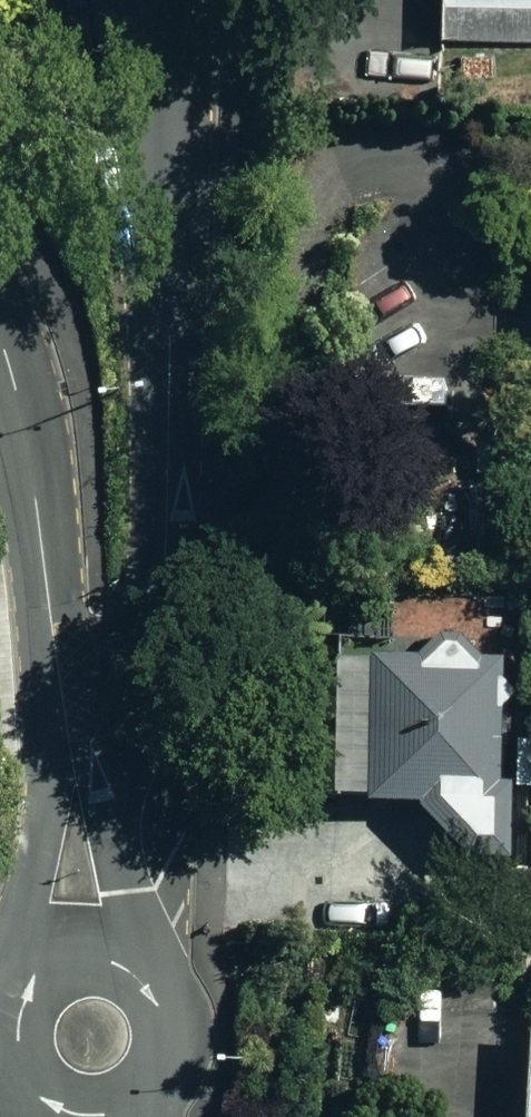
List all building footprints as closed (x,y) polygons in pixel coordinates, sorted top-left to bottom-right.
[(435,42),(530,41),(530,0),(435,0),(435,42)] [(405,802),(462,860),(521,859),(521,799),(530,799),(530,608),(368,609),(369,656),(329,656),(330,802),(405,802)] [(522,1028),(517,1116),(530,1116),(530,1029),(522,1028)]
